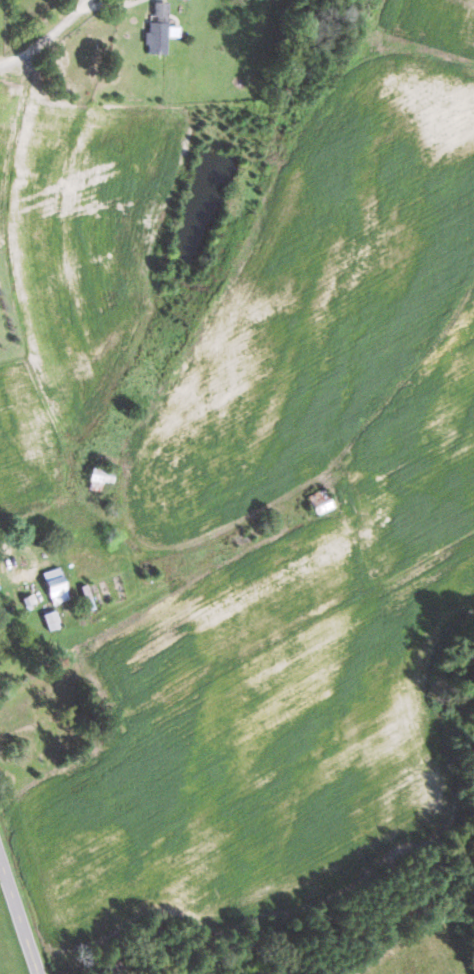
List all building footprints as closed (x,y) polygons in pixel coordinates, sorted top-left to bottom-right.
[(168,54),(169,2),(156,2),(156,22),(151,22),(151,32),(148,31),(147,53),(168,54)] [(88,487),(101,489),(102,481),(112,483),(115,472),(92,467),(88,487)] [(52,604),(70,599),(60,567),(43,572),(52,604)] [(61,626),(55,610),(43,614),(48,631),(61,626)]
